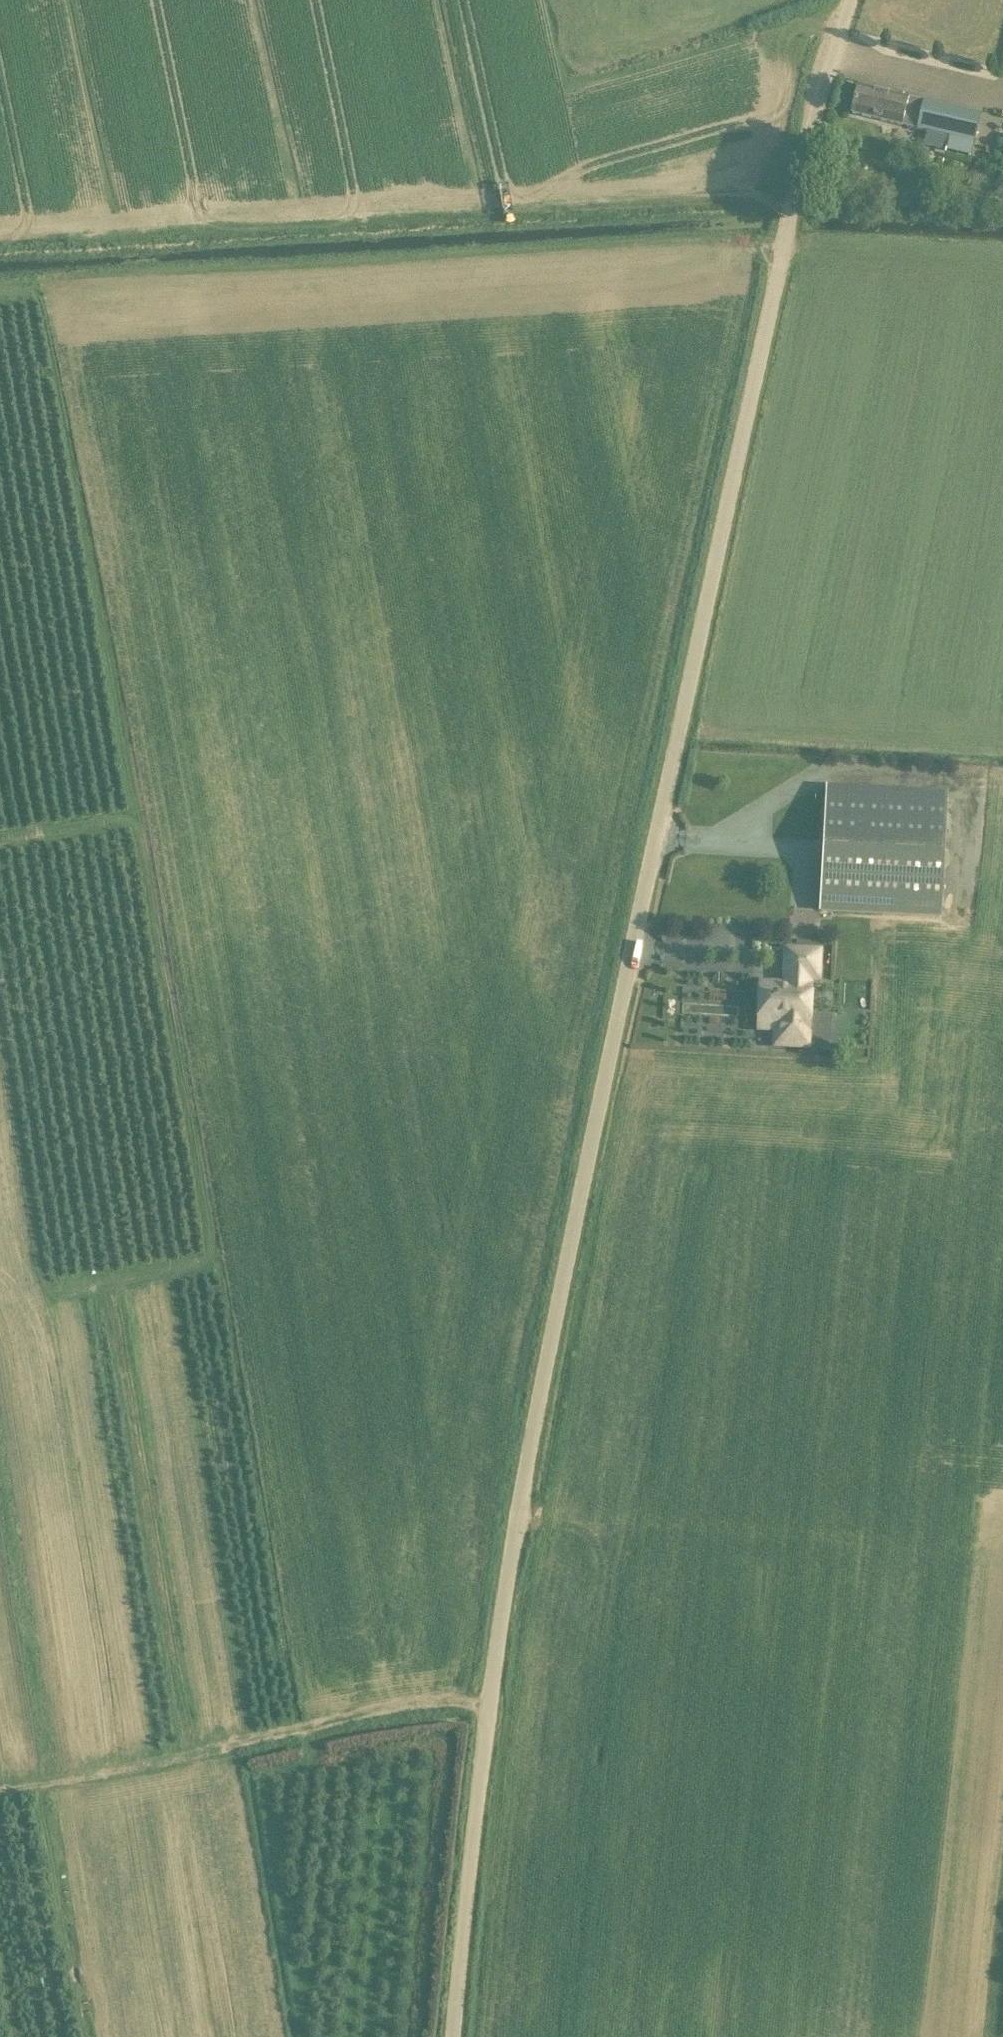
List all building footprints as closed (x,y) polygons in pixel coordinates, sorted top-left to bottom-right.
[(851,115),(973,145),(980,116),(923,102),(858,88),(851,115)] [(940,917),(947,797),(827,791),(821,911),(940,917)] [(808,989),(809,979),(817,979),(819,953),(787,952),(785,978),(787,978),(786,988),(761,987),(760,1005),(757,1009),(756,1017),(759,1020),(759,1027),(777,1028),(776,1046),(807,1047),(810,989),(808,989)]
